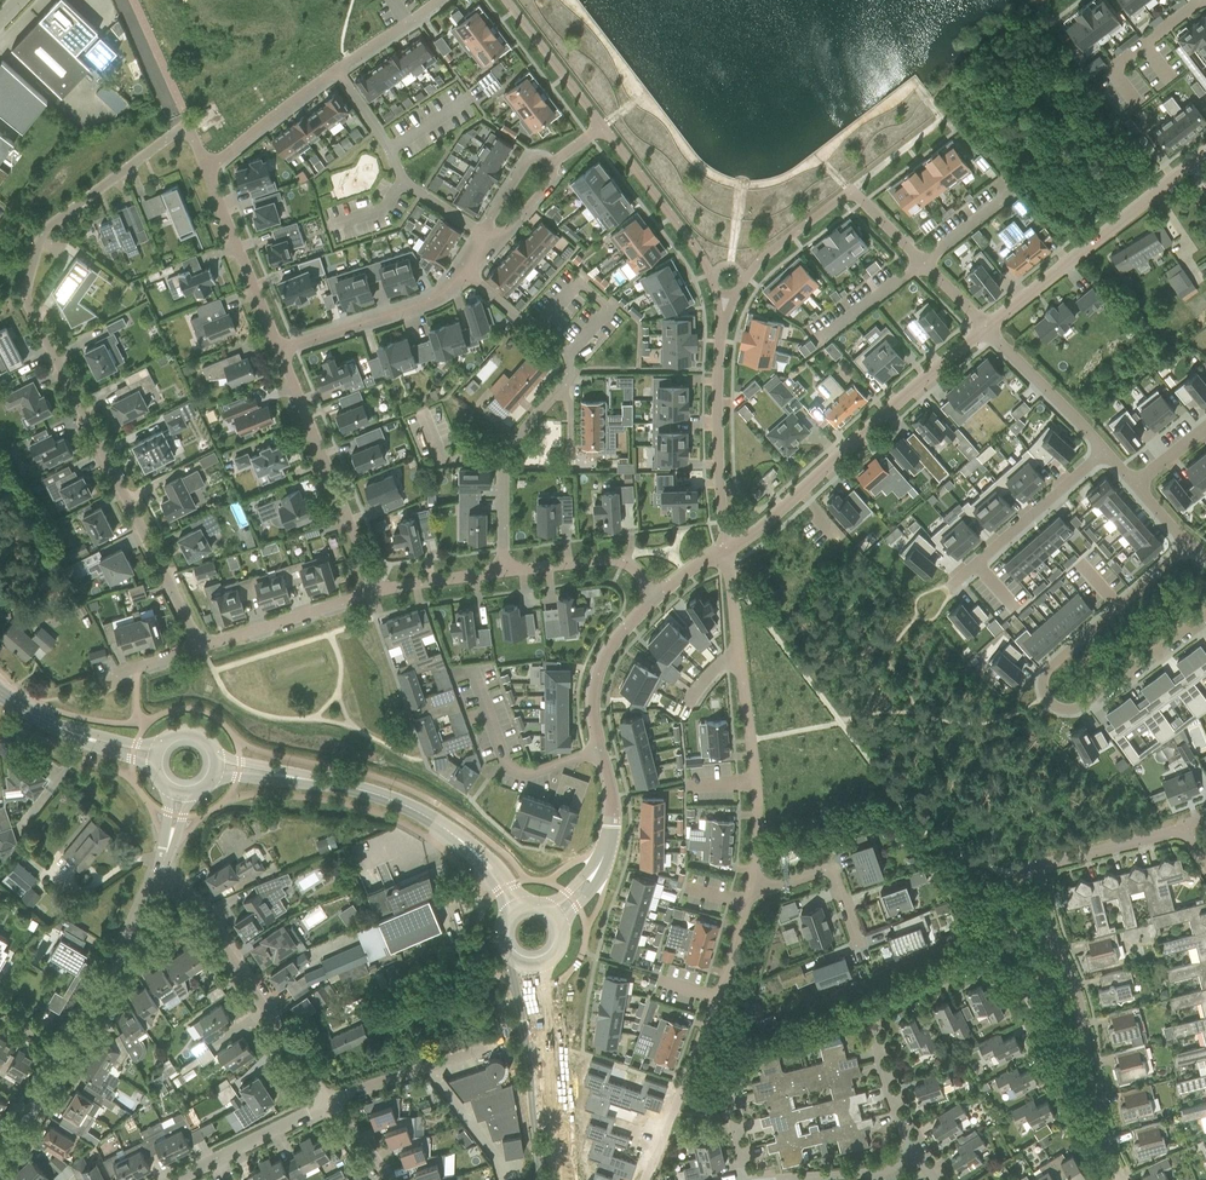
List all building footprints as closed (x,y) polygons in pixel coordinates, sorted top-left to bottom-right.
[(82,46),(95,32),(97,31),(98,31),(66,0),(58,0),(46,12),(45,12),(44,14),(40,18),(39,18),(76,53),(77,53),(76,52),(82,46)] [(1090,9),(1109,33),(1121,24),(1102,0),(1091,9),(1090,9)] [(1133,16),(1145,7),(1139,0),(1120,0),(1133,16)] [(1171,6),(1175,10),(1181,6),(1177,1),(1171,6)] [(100,30),(115,16),(106,7),(91,21),(100,30)] [(452,15),(458,24),(466,18),(464,16),(459,9),(452,15)] [(1078,18),(1099,45),(1100,45),(1095,38),(1105,30),(1109,35),(1109,34),(1090,9),(1078,18)] [(451,30),(460,42),(485,23),(476,11),(456,26),(451,30)] [(1160,14),(1154,19),(1157,24),(1163,19),(1160,14)] [(1188,51),(1196,45),(1205,58),(1205,15),(1205,14),(1189,27),(1190,28),(1177,37),(1188,51)] [(62,96),(90,67),(76,53),(39,18),(38,19),(41,21),(39,24),(33,30),(31,32),(31,33),(25,39),(25,38),(23,40),(23,41),(17,47),(14,49),(12,47),(11,47),(62,96)] [(1087,55),(1099,45),(1078,18),(1078,19),(1067,28),(1087,55)] [(111,24),(110,25),(117,35),(123,30),(118,19),(117,20),(111,24)] [(1148,23),(1152,28),(1157,24),(1154,19),(1148,23)] [(460,42),(469,54),(494,35),(495,34),(486,23),(485,24),(485,23),(460,42)] [(95,32),(82,46),(86,50),(85,51),(109,74),(116,66),(109,60),(117,52),(100,36),(99,36),(95,32)] [(494,35),(469,54),(470,55),(471,53),(481,65),(504,48),(494,35)] [(441,37),(434,42),(443,55),(450,50),(441,37)] [(421,38),(410,46),(424,65),(426,67),(437,59),(421,38)] [(1124,42),(1118,46),(1122,51),(1128,46),(1124,42)] [(1174,48),(1177,53),(1182,49),(1179,45),(1174,48)] [(410,46),(399,53),(411,70),(413,73),(424,65),(410,46)] [(1112,51),(1116,55),(1122,51),(1118,46),(1112,51)] [(1182,49),(1177,53),(1181,57),(1186,54),(1182,49)] [(397,51),(387,58),(387,59),(401,78),(411,70),(399,53),(397,51)] [(1186,54),(1181,57),(1184,62),(1189,58),(1186,54)] [(1100,55),(1082,69),(1089,76),(1099,69),(1105,64),(1106,63),(1100,55)] [(387,59),(377,66),(390,86),(401,78),(387,59)] [(23,131),(23,130),(46,102),(47,102),(47,101),(1,60),(1,61),(0,63),(0,113),(23,131)] [(1192,62),(1187,66),(1191,70),(1196,67),(1192,62)] [(377,66),(366,74),(380,93),(390,86),(377,66)] [(1196,67),(1191,70),(1194,75),(1199,71),(1196,67)] [(478,81),(483,88),(496,78),(491,71),(478,81)] [(1199,71),(1194,75),(1197,79),(1202,75),(1199,71)] [(366,73),(354,81),(369,101),(380,93),(366,74),(366,73)] [(1202,75),(1197,79),(1201,83),(1205,80),(1202,75)] [(443,81),(440,76),(435,80),(438,85),(443,81)] [(526,77),(503,95),(513,107),(536,89),(526,77)] [(501,85),(496,78),(483,88),(489,95),(501,85)] [(1190,85),(1199,96),(1205,91),(1196,80),(1190,85)] [(106,82),(96,92),(118,112),(127,102),(106,82)] [(430,83),(424,87),(424,88),(428,93),(434,89),(430,83)] [(536,89),(513,107),(521,119),(520,120),(545,101),(544,101),(545,101),(536,89),(536,90),(536,89)] [(421,91),(414,96),(418,101),(418,100),(425,96),(421,91)] [(336,92),(325,100),(342,123),(347,119),(344,114),(349,110),(336,92)] [(1171,95),(1162,103),(1172,116),(1187,136),(1194,130),(1205,121),(1191,102),(1182,109),(1171,95)] [(408,96),(401,101),(402,101),(406,107),(413,102),(408,96)] [(327,103),(317,110),(329,128),(339,121),(341,123),(342,123),(325,100),(327,103)] [(545,101),(520,120),(529,133),(554,114),(545,101)] [(1172,117),(1153,131),(1168,150),(1180,141),(1187,136),(1172,116),(1162,103),(1161,103),(1172,117)] [(400,104),(392,110),(395,115),(403,109),(400,104)] [(305,115),(304,115),(317,133),(327,126),(329,128),(317,110),(306,118),(305,115)] [(390,110),(382,115),(383,116),(386,121),(394,115),(390,110)] [(304,115),(293,123),(310,146),(310,145),(307,141),(317,133),(304,115)] [(1124,122),(1132,133),(1138,128),(1130,117),(1124,122)] [(294,124),(283,131),(299,153),(310,146),(293,123),(294,124)] [(504,124),(501,128),(508,133),(510,129),(504,124)] [(472,127),(466,132),(474,137),(478,131),(472,127)] [(357,128),(350,134),(355,142),(363,137),(357,128)] [(517,133),(510,129),(508,133),(514,137),(517,133)] [(283,131),(272,139),(288,161),(299,153),(283,131)] [(491,132),(484,143),(506,157),(513,146),(491,132)] [(13,143),(14,144),(14,143),(3,134),(0,138),(0,161),(13,143)] [(461,136),(457,142),(463,145),(464,146),(468,140),(461,136)] [(340,142),(345,150),(350,146),(344,139),(340,142)] [(457,142),(453,148),(458,152),(463,145),(457,142)] [(483,143),(477,154),(502,170),(499,168),(506,157),(484,143),(483,143)] [(334,149),(338,154),(345,149),(341,145),(334,149)] [(953,146),(941,156),(959,180),(971,171),(962,159),(953,146)] [(334,157),(330,152),(324,156),(328,161),(334,157)] [(450,153),(446,158),(451,162),(452,162),(456,156),(450,153)] [(470,165),(469,165),(495,181),(502,170),(477,154),(476,154),(481,157),(474,168),(470,165)] [(980,154),(973,160),(983,172),(990,166),(980,154)] [(941,156),(929,164),(948,189),(959,180),(941,156)] [(252,197),(259,195),(277,189),(274,181),(271,182),(265,161),(262,162),(261,157),(250,161),(251,166),(236,171),(241,186),(248,184),(251,195),(252,197)] [(325,166),(320,160),(317,162),(316,168),(318,171),(325,166)] [(443,164),(439,172),(444,175),(448,167),(443,164)] [(929,164),(917,173),(935,196),(946,187),(948,189),(929,164)] [(469,165),(462,176),(487,192),(494,181),(494,182),(495,181),(469,165)] [(569,184),(578,195),(603,177),(594,165),(569,184)] [(9,173),(0,167),(0,185),(9,173)] [(302,170),(295,175),(300,182),(308,179),(302,170)] [(935,196),(917,173),(906,182),(924,207),(925,207),(921,202),(932,194),(934,196),(935,196)] [(442,178),(436,175),(433,180),(438,183),(442,178)] [(462,176),(455,187),(467,195),(480,203),(481,203),(480,203),(485,195),(487,192),(462,176)] [(578,195),(586,206),(611,188),(603,177),(578,195)] [(906,182),(894,191),(903,204),(913,216),(924,207),(906,182)] [(177,186),(147,199),(154,215),(166,210),(165,208),(168,207),(181,237),(195,231),(177,186)] [(457,195),(453,202),(473,215),(480,203),(467,195),(455,187),(460,191),(457,195)] [(619,199),(611,188),(586,206),(595,217),(619,199)] [(267,203),(255,207),(257,214),(253,215),(257,226),(279,219),(273,201),(281,198),(279,191),(265,196),(267,203)] [(966,201),(972,197),(969,193),(963,197),(966,201)] [(1029,210),(1018,198),(1011,204),(1022,216),(1029,210)] [(619,199),(595,217),(603,229),(628,210),(619,199)] [(100,226),(102,233),(100,234),(103,240),(107,250),(118,245),(120,250),(125,248),(135,244),(135,243),(141,241),(148,238),(144,228),(137,231),(127,206),(117,210),(119,214),(112,216),(114,220),(109,222),(100,226)] [(415,206),(410,214),(412,216),(416,219),(422,211),(415,206)] [(951,206),(946,211),(949,215),(954,210),(951,206)] [(550,207),(545,213),(550,217),(553,214),(555,212),(550,207)] [(949,215),(946,211),(940,215),(943,219),(949,215)] [(553,214),(550,217),(557,223),(560,220),(553,214)] [(932,216),(919,226),(924,233),(937,223),(932,216)] [(438,217),(431,229),(454,243),(461,232),(438,217)] [(610,237),(618,249),(643,230),(634,218),(610,237)] [(269,253),(266,253),(269,261),(271,261),(272,264),(278,262),(279,263),(281,262),(281,261),(293,257),(290,248),(298,246),(296,240),(302,238),(296,221),(272,229),(276,242),(271,243),(273,247),(267,249),(269,253)] [(404,227),(411,231),(413,228),(412,223),(409,221),(404,227)] [(541,221),(532,231),(551,247),(560,237),(541,221)] [(1013,221),(1005,227),(1032,261),(1048,249),(1044,244),(1053,237),(1043,226),(1035,233),(1030,227),(1023,233),(1013,221)] [(1160,224),(1110,255),(1120,273),(1132,266),(1133,265),(1134,267),(1146,260),(1145,258),(1171,242),(1160,224)] [(839,233),(858,258),(857,256),(868,248),(850,225),(839,233)] [(569,227),(566,231),(571,236),(575,232),(569,227)] [(1017,274),(1032,261),(1005,227),(997,233),(1007,245),(1000,251),(1004,257),(1017,274)] [(454,243),(431,229),(424,240),(447,255),(448,254),(447,254),(454,243)] [(978,229),(971,235),(981,247),(988,242),(978,229)] [(626,259),(627,260),(651,241),(643,230),(618,249),(619,249),(623,246),(631,256),(626,259)] [(522,238),(521,238),(542,257),(551,247),(532,231),(524,240),(522,238)] [(575,232),(571,236),(577,241),(580,238),(580,237),(575,232)] [(858,258),(839,233),(828,242),(847,267),(858,258)] [(542,257),(521,238),(513,248),(533,267),(542,257)] [(447,255),(424,240),(416,251),(422,255),(419,261),(421,265),(426,274),(434,262),(440,266),(447,255)] [(651,241),(627,260),(635,271),(660,252),(651,241)] [(847,267),(828,242),(816,251),(835,275),(847,267)] [(568,245),(563,250),(569,255),(574,250),(568,245)] [(533,267),(513,248),(512,249),(513,249),(505,258),(525,277),(533,267)] [(392,256),(403,289),(413,286),(412,285),(416,284),(411,268),(421,265),(419,261),(412,250),(392,256)] [(993,267),(980,250),(973,256),(979,264),(969,272),(975,280),(970,284),(977,293),(982,289),(983,291),(985,293),(988,296),(988,297),(999,288),(987,272),(993,267)] [(178,274),(166,279),(169,288),(170,287),(180,283),(185,294),(194,290),(197,296),(212,290),(210,284),(215,282),(215,281),(216,279),(214,275),(212,274),(209,268),(202,271),(195,254),(181,260),(185,271),(178,274)] [(559,254),(552,261),(558,266),(564,259),(559,254)] [(577,254),(572,259),(577,264),(582,259),(577,254)] [(283,290),(287,301),(296,297),(296,299),(306,295),(305,293),(315,290),(310,278),(325,272),(320,256),(297,263),(301,273),(297,275),(296,275),(296,276),(290,278),(290,277),(289,278),(290,278),(280,282),(282,287),(281,287),(282,290),(283,290)] [(402,289),(403,289),(392,256),(370,263),(376,280),(383,277),(388,293),(391,292),(392,294),(400,291),(399,289),(402,288),(402,289)] [(52,290),(57,299),(71,327),(96,315),(76,300),(96,272),(87,265),(76,257),(52,290)] [(495,267),(495,268),(516,286),(525,277),(505,258),(496,268),(495,267)] [(875,260),(865,268),(867,271),(870,275),(880,267),(875,260)] [(368,282),(376,280),(370,263),(348,271),(359,303),(360,303),(359,302),(361,301),(362,303),(370,301),(369,299),(373,298),(368,282)] [(789,272),(809,294),(807,291),(817,282),(800,263),(790,272),(789,272)] [(1189,293),(1195,288),(1178,263),(1163,273),(1180,298),(1182,297),(1189,293)] [(647,291),(675,276),(674,276),(667,264),(640,279),(647,291)] [(172,265),(161,269),(163,274),(164,274),(174,270),(172,265)] [(555,269),(552,266),(546,272),(549,275),(555,269)] [(516,286),(495,268),(486,278),(507,296),(516,286)] [(158,270),(148,274),(150,280),(151,279),(160,276),(158,270)] [(349,306),(359,303),(348,271),(327,278),(332,294),(340,291),(345,307),(349,305),(349,306)] [(870,275),(867,271),(862,275),(865,279),(870,275)] [(809,294),(789,272),(780,280),(779,281),(798,303),(809,294)] [(596,275),(593,278),(599,283),(602,279),(596,275)] [(655,303),(681,289),(675,276),(647,291),(647,292),(649,291),(655,303)] [(538,278),(533,283),(534,284),(538,288),(543,282),(538,278)] [(602,279),(599,283),(604,288),(609,282),(603,278),(602,279)] [(798,303),(779,281),(778,282),(779,282),(768,292),(785,310),(788,313),(798,303)] [(532,284),(526,290),(527,291),(532,295),(537,289),(532,284)] [(1092,288),(1076,301),(1087,314),(1103,301),(1092,288)] [(682,289),(681,289),(655,303),(659,301),(665,314),(687,302),(681,289),(682,289)] [(841,297),(838,293),(835,289),(829,294),(835,302),(841,297)] [(844,289),(838,293),(841,297),(847,293),(844,289)] [(621,297),(618,301),(624,305),(627,302),(621,297)] [(199,316),(190,320),(197,337),(207,333),(211,342),(221,338),(221,336),(235,330),(230,317),(228,313),(226,314),(225,314),(219,299),(218,298),(197,307),(198,307),(201,315),(199,316)] [(526,302),(521,298),(515,304),(520,308),(526,302)] [(480,300),(465,305),(478,343),(478,342),(477,340),(474,330),(486,327),(494,324),(488,307),(483,309),(480,300)] [(1047,315),(1035,325),(1047,340),(1059,329),(1060,330),(1068,324),(1067,322),(1075,316),(1065,304),(1063,301),(1059,305),(1055,308),(1054,307),(1053,305),(1045,312),(1047,315)] [(767,302),(764,306),(773,311),(775,307),(767,302)] [(907,325),(917,338),(927,329),(936,339),(938,337),(939,338),(947,332),(946,331),(948,328),(943,321),(944,320),(938,312),(936,314),(931,307),(927,302),(914,313),(918,317),(915,320),(914,319),(907,325)] [(444,326),(452,352),(453,351),(452,351),(478,343),(465,305),(472,326),(461,330),(458,322),(455,323),(455,322),(446,325),(446,326),(444,326)] [(632,306),(628,309),(634,314),(637,311),(632,306)] [(637,311),(634,314),(639,319),(643,315),(638,312),(637,311)] [(815,311),(809,315),(812,319),(818,315),(815,311)] [(122,316),(106,324),(110,332),(126,324),(122,316)] [(750,332),(780,338),(783,324),(753,317),(750,332)] [(663,319),(663,334),(689,333),(688,319),(663,319)] [(0,329),(0,373),(8,369),(9,370),(24,362),(23,361),(16,347),(12,338),(16,336),(11,327),(7,329),(6,326),(0,329)] [(432,339),(421,343),(426,359),(437,356),(438,356),(452,352),(444,326),(429,331),(432,339)] [(899,341),(888,328),(870,344),(893,370),(901,363),(900,362),(903,359),(893,347),(899,341)] [(500,340),(505,335),(501,332),(496,337),(500,340)] [(780,338),(750,332),(747,345),(777,352),(777,351),(772,350),(774,338),(780,339),(780,338)] [(689,333),(663,334),(664,347),(660,347),(660,348),(689,347),(689,333)] [(97,345),(85,352),(89,361),(92,367),(93,367),(97,376),(116,367),(115,365),(106,346),(117,341),(113,334),(96,342),(97,345)] [(393,342),(392,343),(400,368),(401,368),(401,367),(426,359),(421,343),(409,347),(407,339),(404,340),(403,338),(394,341),(395,343),(393,343),(393,342)] [(804,344),(807,347),(810,351),(816,347),(810,339),(804,344)] [(842,353),(831,341),(824,347),(835,359),(842,353)] [(380,356),(368,360),(374,376),(386,372),(386,373),(400,368),(392,343),(377,347),(380,356)] [(893,370),(870,344),(853,359),(864,372),(871,366),(881,378),(884,376),(885,378),(892,372),(890,371),(892,369),(893,370)] [(777,352),(747,345),(744,359),(774,366),(777,352)] [(689,347),(660,348),(660,362),(689,361),(689,347)] [(810,351),(807,347),(801,352),(804,356),(810,351)] [(514,373),(511,377),(496,393),(496,394),(497,395),(487,406),(493,411),(502,419),(511,409),(549,367),(540,359),(532,353),(520,366),(514,373)] [(168,362),(164,355),(158,358),(161,365),(168,362)] [(478,356),(474,362),(477,365),(482,360),(478,356)] [(207,379),(228,377),(231,386),(255,376),(247,357),(230,365),(227,357),(202,367),(207,379)] [(321,372),(317,374),(322,387),(341,380),(344,387),(348,386),(350,391),(364,385),(353,359),(346,361),(346,362),(336,366),(333,358),(323,362),(326,370),(324,371),(321,372)] [(971,372),(965,377),(981,395),(996,381),(999,379),(995,374),(998,371),(992,363),(988,366),(983,361),(974,369),(974,368),(974,369),(971,372),(971,371),(970,372),(971,372)] [(113,404),(111,405),(115,412),(117,411),(122,421),(147,407),(141,395),(155,385),(145,364),(123,375),(132,392),(112,402),(113,404)] [(189,364),(181,368),(184,375),(184,376),(192,373),(189,364)] [(1166,365),(1158,371),(1163,377),(1170,371),(1166,365)] [(852,412),(866,399),(853,384),(845,390),(830,373),(822,380),(852,412)] [(1174,390),(1184,403),(1191,398),(1191,397),(1193,395),(1201,404),(1205,400),(1205,385),(1196,373),(1174,390)] [(776,374),(763,386),(780,405),(781,404),(793,394),(776,374)] [(789,375),(782,381),(793,393),(800,387),(789,375)] [(616,376),(616,386),(617,386),(633,386),(633,376),(616,376)] [(653,377),(653,400),(687,400),(687,399),(686,399),(686,397),(688,397),(688,389),(686,389),(686,385),(670,385),(670,377),(653,377)] [(965,377),(946,394),(957,406),(949,413),(959,425),(968,417),(963,411),(981,395),(965,377)] [(473,378),(468,384),(475,391),(481,386),(473,378)] [(754,379),(742,390),(742,391),(748,398),(761,387),(754,379)] [(837,426),(852,412),(822,380),(815,387),(826,398),(818,405),(837,426)] [(2,397),(8,408),(21,401),(24,406),(23,406),(31,423),(52,413),(50,409),(51,408),(47,399),(45,400),(43,396),(40,397),(33,382),(2,397)] [(1166,387),(1162,390),(1167,395),(1171,392),(1166,387)] [(1156,389),(1146,397),(1151,403),(1164,420),(1174,412),(1156,389)] [(358,390),(343,396),(348,409),(336,414),(338,417),(336,418),(339,426),(341,426),(343,429),(372,417),(366,402),(362,403),(361,399),(362,399),(358,390)] [(261,427),(260,425),(272,420),(266,407),(259,409),(258,407),(259,406),(256,398),(246,402),(246,401),(248,400),(246,395),(222,405),(224,409),(226,409),(226,410),(222,411),(227,423),(236,419),(242,433),(252,428),(253,430),(261,427)] [(1146,397),(1136,405),(1154,428),(1159,424),(1164,420),(1151,403),(1146,397)] [(687,400),(653,400),(652,422),(670,423),(670,414),(686,415),(686,410),(687,410),(687,400)] [(162,430),(133,445),(145,470),(174,455),(174,454),(176,453),(172,445),(170,446),(165,437),(172,433),(172,434),(187,426),(185,422),(181,415),(194,408),(190,401),(163,415),(170,428),(163,432),(162,430)] [(606,402),(581,402),(582,424),(624,424),(633,424),(633,407),(627,407),(622,407),(622,414),(606,415),(606,402)] [(1018,407),(1011,413),(1016,419),(1023,412),(1018,407)] [(1126,409),(1109,423),(1122,440),(1121,442),(1127,450),(1135,444),(1140,439),(1130,426),(1136,421),(1126,409)] [(915,420),(913,423),(918,428),(923,434),(924,435),(929,440),(931,442),(941,433),(947,440),(954,434),(946,425),(942,420),(941,420),(940,421),(932,412),(929,415),(926,411),(923,414),(922,413),(922,412),(914,419),(915,419),(915,420)] [(1135,411),(1131,414),(1135,420),(1139,417),(1135,411)] [(792,412),(776,426),(779,430),(770,437),(784,453),(785,451),(788,454),(796,446),(793,443),(798,439),(799,439),(808,431),(792,412)] [(1016,419),(1008,427),(1015,435),(1025,424),(1018,418),(1016,419)] [(652,422),(652,445),(686,446),(686,445),(685,445),(685,443),(688,443),(688,435),(686,434),(686,431),(670,431),(670,423),(652,422)] [(624,424),(582,424),(582,447),(591,447),(606,446),(606,425),(624,424)] [(1048,426),(1027,449),(1039,461),(1042,465),(1052,455),(1051,455),(1053,452),(1062,460),(1067,454),(1069,456),(1074,449),(1065,441),(1048,426)] [(385,440),(379,427),(359,435),(364,448),(352,453),(353,456),(352,456),(355,465),(357,465),(358,468),(384,457),(378,443),(385,440)] [(51,434),(29,445),(37,460),(45,456),(49,463),(48,464),(49,466),(68,457),(72,455),(71,453),(71,452),(73,451),(69,443),(66,444),(65,441),(65,440),(64,439),(63,437),(55,441),(51,434)] [(945,450),(949,455),(943,459),(954,472),(975,454),(961,436),(945,450)] [(903,437),(890,448),(897,457),(895,458),(903,467),(905,466),(906,467),(906,466),(917,457),(939,481),(948,473),(921,441),(915,446),(912,442),(909,445),(903,437)] [(247,453),(234,458),(238,468),(245,465),(246,468),(254,464),(258,474),(266,471),(270,481),(285,475),(281,465),(289,461),(287,457),(288,456),(285,448),(284,449),(282,444),(271,448),(270,445),(267,446),(267,447),(263,448),(260,449),(262,452),(249,458),(247,453)] [(686,446),(652,445),(652,446),(654,446),(654,459),(652,459),(652,468),(669,468),(669,460),(685,460),(685,456),(686,456),(686,446)] [(1022,455),(1012,464),(1033,489),(1038,485),(1044,479),(1040,474),(1033,466),(1039,461),(1027,449),(1027,448),(1021,454),(1022,455)] [(218,460),(214,451),(199,459),(203,468),(218,460)] [(1197,459),(1205,471),(1205,452),(1197,459)] [(862,468),(857,472),(859,474),(858,475),(868,487),(872,492),(887,479),(899,494),(900,495),(911,485),(892,463),(885,470),(876,459),(876,460),(875,460),(871,464),(870,465),(864,470),(862,468)] [(1185,468),(1196,481),(1190,486),(1200,498),(1205,493),(1205,471),(1197,459),(1185,468)] [(617,462),(617,472),(633,472),(633,462),(617,462)] [(1012,464),(996,479),(1006,490),(1011,485),(1023,498),(1023,497),(1023,498),(1033,489),(1012,464)] [(965,465),(959,470),(965,476),(970,471),(965,465)] [(766,482),(777,472),(773,467),(762,477),(766,482)] [(460,469),(460,499),(478,499),(478,485),(488,485),(488,482),(489,482),(489,472),(488,472),(488,469),(460,469)] [(187,492),(204,484),(197,470),(181,478),(180,477),(164,485),(169,494),(172,498),(161,503),(164,508),(162,509),(166,515),(167,515),(170,519),(195,506),(194,505),(193,505),(187,492)] [(54,500),(64,495),(68,505),(91,493),(90,491),(92,489),(89,484),(87,484),(83,476),(78,478),(74,471),(47,485),(54,500)] [(632,472),(623,473),(624,474),(624,484),(632,484),(632,472)] [(696,489),(682,490),(673,490),(672,474),(656,474),(657,492),(662,491),(663,505),(673,504),(673,513),(684,513),(684,504),(686,504),(689,504),(696,504),(696,489)] [(375,482),(366,485),(367,488),(366,489),(369,498),(370,497),(372,500),(381,496),(384,501),(383,501),(384,502),(386,508),(386,509),(403,503),(392,475),(384,478),(383,476),(374,479),(375,482)] [(1168,482),(1160,488),(1167,496),(1168,495),(1182,512),(1200,498),(1190,486),(1184,491),(1174,477),(1168,482)] [(949,479),(943,484),(948,491),(954,485),(949,479)] [(996,479),(979,493),(981,495),(1001,517),(1012,508),(1000,495),(1006,490),(996,479)] [(1105,479),(1087,494),(1096,504),(1113,488),(1109,483),(1105,479)] [(605,519),(605,526),(619,525),(618,502),(634,501),(632,485),(615,486),(616,492),(603,493),(603,503),(594,504),(595,514),(604,514),(604,516),(604,519),(605,519)] [(912,486),(907,490),(913,497),(918,492),(912,486)] [(759,488),(754,493),(758,498),(763,493),(759,488)] [(1113,488),(1096,504),(1103,511),(1119,497),(1113,490),(1114,489),(1113,488)] [(828,501),(827,502),(830,506),(831,508),(838,515),(836,517),(842,524),(844,522),(846,524),(858,513),(863,519),(872,510),(853,489),(854,491),(843,501),(837,493),(835,495),(834,495),(833,494),(827,498),(829,500),(828,501)] [(299,490),(256,507),(262,520),(269,517),(280,513),(285,525),(286,527),(296,523),(297,525),(310,520),(309,517),(312,516),(307,502),(304,503),(302,498),(299,490)] [(929,497),(926,499),(932,505),(938,500),(933,493),(929,497)] [(968,500),(961,506),(963,507),(973,519),(979,514),(990,527),(1001,517),(981,495),(970,504),(968,500)] [(571,520),(571,496),(538,497),(538,511),(535,512),(535,521),(539,521),(539,531),(542,531),(542,532),(552,532),(552,531),(555,530),(554,520),(571,520)] [(1119,497),(1103,511),(1109,519),(1126,505),(1124,502),(1119,497)] [(478,499),(460,499),(459,499),(459,511),(459,521),(464,521),(469,521),(469,540),(472,540),(472,542),(482,542),(482,540),(485,540),(485,512),(478,512),(478,499)] [(43,502),(35,507),(44,525),(53,521),(43,502)] [(435,505),(428,507),(428,509),(430,516),(437,515),(435,505)] [(1126,505),(1109,519),(1116,527),(1132,512),(1128,507),(1126,505)] [(101,507),(83,516),(95,541),(113,532),(101,507)] [(958,514),(948,523),(968,546),(978,537),(979,537),(968,524),(973,519),(963,507),(957,513),(958,514)] [(406,547),(407,552),(421,548),(416,528),(432,524),(430,516),(428,509),(411,513),(413,518),(400,521),(402,531),(394,533),(396,544),(405,542),(405,544),(406,547)] [(1132,512),(1116,527),(1123,534),(1139,520),(1137,518),(1132,512)] [(1075,515),(1070,520),(1073,524),(1079,519),(1075,515)] [(1056,519),(1050,523),(1065,540),(1072,533),(1073,533),(1059,516),(1056,519)] [(1079,519),(1073,524),(1076,527),(1082,523),(1079,519)] [(200,527),(178,539),(189,559),(211,548),(205,537),(220,529),(215,520),(200,528),(200,527)] [(916,520),(908,527),(913,533),(920,526),(916,520)] [(1139,520),(1123,534),(1129,542),(1146,527),(1141,522),(1139,520)] [(947,522),(930,536),(940,548),(946,543),(957,556),(963,550),(968,546),(948,523),(947,522)] [(1050,523),(1043,530),(1057,546),(1065,540),(1050,523)] [(318,527),(304,532),(306,539),(321,535),(318,527)] [(1089,527),(1085,531),(1090,536),(1093,533),(1089,527)] [(1146,527),(1129,542),(1136,550),(1154,534),(1153,534),(1152,534),(1146,527)] [(1038,535),(1035,537),(1049,553),(1057,546),(1043,530),(1038,535)] [(919,532),(900,554),(917,569),(916,570),(924,577),(930,570),(930,569),(935,564),(926,556),(929,553),(929,554),(935,547),(919,532)] [(1093,533),(1090,536),(1094,542),(1098,538),(1093,533)] [(1154,534),(1136,550),(1145,559),(1162,544),(1158,540),(1154,534)] [(1033,539),(1027,543),(1042,560),(1049,553),(1035,537),(1033,539)] [(248,539),(246,543),(247,547),(255,545),(253,538),(248,539)] [(1087,539),(1083,543),(1088,548),(1092,545),(1087,539)] [(1027,543),(1020,550),(1034,566),(1042,560),(1027,543)] [(1102,543),(1098,546),(1103,552),(1107,548),(1102,543)] [(1107,548),(1103,552),(1108,557),(1112,554),(1107,548)] [(124,556),(121,549),(87,566),(90,572),(96,569),(98,572),(105,569),(110,577),(108,578),(110,582),(118,579),(118,580),(126,576),(126,575),(133,571),(128,560),(126,561),(124,557),(124,556)] [(1015,555),(1012,557),(1026,573),(1034,566),(1020,550),(1015,555)] [(74,551),(69,553),(73,561),(78,559),(74,551)] [(328,554),(312,559),(321,587),(324,586),(324,587),(332,584),(332,583),(334,583),(330,568),(332,567),(333,571),(334,570),(328,552),(327,552),(328,554)] [(229,556),(231,563),(238,561),(236,554),(229,556)] [(1074,554),(1068,559),(1072,563),(1077,558),(1074,554)] [(1010,559),(1004,564),(1011,571),(1018,580),(1019,580),(1026,573),(1012,557),(1010,559)] [(80,558),(66,566),(71,577),(86,570),(80,558)] [(304,559),(289,564),(294,579),(304,576),(308,590),(308,591),(311,590),(311,591),(319,589),(319,588),(321,587),(312,559),(304,561),(304,559)] [(1068,559),(1063,564),(1066,568),(1072,563),(1068,559)] [(214,561),(199,565),(194,567),(198,578),(217,572),(214,561)] [(1116,561),(1110,566),(1114,569),(1119,565),(1116,561)] [(277,576),(269,579),(276,601),(279,600),(279,601),(287,599),(287,598),(289,597),(289,596),(285,582),(294,579),(289,564),(275,569),(277,576)] [(1119,565),(1114,569),(1117,573),(1122,568),(1119,565)] [(1059,568),(1053,572),(1056,576),(1062,571),(1059,568)] [(1053,572),(1047,577),(1051,581),(1056,576),(1053,572)] [(259,574),(244,579),(249,594),(259,591),(263,605),(265,605),(266,605),(274,603),(273,602),(276,601),(269,579),(267,573),(259,575),(259,574)] [(244,579),(222,586),(224,593),(231,615),(234,615),(234,616),(242,613),(242,612),(244,611),(239,597),(249,594),(244,579)] [(1060,579),(1055,583),(1058,587),(1063,582),(1060,579)] [(1043,581),(1038,586),(1041,590),(1047,585),(1043,581)] [(131,595),(145,590),(143,583),(128,588),(131,595)] [(1055,583),(1049,588),(1052,592),(1058,587),(1055,583)] [(1038,586),(1032,591),(1035,594),(1041,590),(1038,586)] [(589,588),(581,589),(582,597),(590,596),(589,588)] [(147,597),(145,590),(131,595),(133,602),(147,597)] [(1045,592),(1039,597),(1043,601),(1048,596),(1045,592)] [(1077,593),(1069,600),(1083,616),(1092,609),(1077,592),(1077,593)] [(208,596),(207,596),(211,610),(212,609),(211,606),(213,605),(218,620),(220,619),(220,620),(229,617),(228,616),(231,615),(224,593),(208,598),(208,596)] [(544,620),(546,636),(563,634),(563,629),(576,627),(575,617),(584,616),(582,605),(573,606),(573,604),(573,601),(572,596),(558,598),(560,618),(544,620)] [(690,603),(686,605),(695,619),(688,626),(698,637),(704,632),(717,624),(709,612),(714,609),(708,601),(704,604),(699,597),(695,599),(689,603),(690,603)] [(1039,597),(1034,602),(1037,606),(1043,601),(1039,597)] [(97,599),(88,602),(90,609),(90,610),(99,607),(97,599)] [(1069,600),(1061,607),(1076,623),(1083,616),(1069,600)] [(74,605),(80,616),(87,612),(81,602),(74,605)] [(955,608),(947,614),(954,622),(955,621),(967,634),(988,616),(978,603),(971,609),(971,610),(969,612),(961,603),(955,608)] [(500,619),(501,628),(504,627),(505,636),(534,632),(532,615),(524,616),(518,617),(517,606),(514,607),(514,605),(504,607),(504,608),(501,608),(502,618),(500,619)] [(1030,606),(1024,610),(1027,614),(1033,609),(1030,606)] [(1061,607),(1054,613),(1068,630),(1076,623),(1061,607)] [(473,629),(471,609),(457,611),(457,615),(457,618),(458,621),(451,622),(453,632),(459,631),(460,642),(473,640),(474,645),(491,643),(489,627),(473,629)] [(135,620),(128,622),(136,646),(142,644),(142,645),(147,643),(147,642),(149,642),(141,618),(139,610),(132,612),(135,620)] [(417,660),(428,656),(424,644),(436,640),(429,620),(421,622),(417,610),(402,616),(417,660)] [(1024,610),(1018,615),(1022,619),(1027,614),(1024,610)] [(154,614),(141,618),(149,642),(151,641),(151,642),(160,639),(160,638),(162,637),(157,623),(160,622),(161,626),(162,625),(158,613),(157,613),(157,614),(155,615),(154,614)] [(210,613),(203,615),(205,622),(212,620),(210,613)] [(1054,613),(1046,620),(1060,636),(1068,630),(1054,613)] [(417,660),(402,616),(386,621),(390,633),(383,636),(390,656),(403,652),(407,664),(417,660)] [(668,620),(658,632),(681,653),(681,652),(690,642),(692,643),(698,637),(688,626),(681,632),(668,620)] [(1006,620),(1001,625),(1004,629),(1010,624),(1006,620)] [(1046,620),(1038,627),(1053,643),(1060,636),(1046,620)] [(111,621),(103,623),(108,639),(118,635),(122,649),(122,650),(125,649),(125,651),(134,648),(133,647),(136,646),(128,622),(113,627),(111,621)] [(7,629),(0,636),(0,639),(6,645),(8,643),(14,648),(14,649),(16,651),(16,650),(26,658),(39,644),(46,650),(54,641),(55,640),(41,627),(30,638),(13,622),(7,629)] [(1038,627),(1031,633),(1045,650),(1053,643),(1038,627)] [(658,632),(648,643),(660,654),(655,662),(667,671),(672,664),(671,663),(681,653),(658,632)] [(1023,640),(1037,657),(1040,654),(1045,650),(1031,633),(1023,640)] [(1009,642),(991,663),(1004,675),(1002,676),(1009,682),(1010,681),(1011,681),(1017,676),(1022,670),(1013,662),(1015,659),(1016,660),(1022,653),(1009,642)] [(1188,654),(1204,675),(1205,673),(1205,654),(1200,646),(1188,654)] [(104,648),(89,653),(91,662),(107,657),(104,648)] [(401,672),(396,674),(403,691),(419,685),(415,673),(430,668),(435,680),(448,675),(440,652),(428,656),(417,660),(407,664),(399,666),(401,672)] [(1177,663),(1182,670),(1185,674),(1179,679),(1204,712),(1205,710),(1205,699),(1194,682),(1204,675),(1188,654),(1177,663)] [(634,662),(627,675),(655,690),(662,678),(667,671),(655,662),(649,670),(634,662)] [(539,682),(569,682),(569,668),(539,669),(539,682)] [(1165,672),(1153,680),(1168,701),(1178,694),(1193,714),(1196,718),(1204,712),(1179,679),(1173,683),(1165,672)] [(510,680),(507,673),(500,676),(503,682),(510,680)] [(627,675),(620,688),(635,696),(629,706),(646,705),(654,690),(655,691),(655,690),(627,675)] [(1153,680),(1142,689),(1147,696),(1150,700),(1144,704),(1169,738),(1176,732),(1173,728),(1159,708),(1168,701),(1153,680)] [(569,683),(569,682),(539,682),(539,683),(545,683),(545,695),(567,695),(567,683),(569,683)] [(403,691),(409,708),(413,707),(415,712),(456,697),(453,687),(424,697),(419,685),(403,691)] [(567,695),(545,695),(546,708),(567,708),(567,695)] [(417,717),(412,719),(419,736),(435,730),(431,718),(447,712),(452,724),(464,720),(456,697),(415,712),(417,717)] [(1130,697),(1118,706),(1133,727),(1143,719),(1158,740),(1161,744),(1169,738),(1144,704),(1138,709),(1130,697)] [(1118,706),(1107,714),(1112,721),(1115,726),(1108,730),(1133,764),(1141,758),(1138,754),(1124,734),(1133,727),(1118,706)] [(546,708),(540,708),(540,721),(546,721),(567,721),(567,719),(567,715),(567,714),(567,708),(546,708)] [(1193,714),(1183,721),(1186,725),(1196,718),(1193,714)] [(622,734),(644,728),(641,715),(620,720),(623,733),(622,733),(622,734)] [(419,736),(425,753),(429,752),(431,757),(472,743),(464,720),(452,724),(456,736),(440,742),(435,730),(419,736)] [(567,721),(546,721),(546,734),(540,734),(569,734),(567,734),(567,721)] [(683,721),(683,745),(696,745),(696,721),(683,721)] [(708,733),(699,734),(701,756),(729,754),(726,721),(707,722),(708,733)] [(1183,721),(1173,728),(1176,732),(1179,731),(1183,727),(1186,725),(1183,721)] [(1071,735),(1069,736),(1073,744),(1075,743),(1084,758),(1108,744),(1101,730),(1093,734),(1093,735),(1090,736),(1084,726),(1077,730),(1070,734),(1071,735)] [(1183,727),(1179,731),(1184,739),(1188,745),(1190,744),(1183,727)] [(644,728),(622,734),(626,747),(647,741),(644,728)] [(1179,731),(1172,735),(1177,743),(1184,739),(1179,731)] [(569,734),(540,734),(540,748),(569,748),(569,734)] [(529,735),(522,737),(525,744),(532,742),(529,735)] [(1177,743),(1175,744),(1185,760),(1193,755),(1188,745),(1184,739),(1177,743)] [(1158,740),(1148,747),(1151,751),(1161,744),(1158,740)] [(651,754),(647,741),(626,747),(627,747),(630,759),(651,754)] [(433,764),(431,767),(466,791),(468,787),(479,773),(476,771),(480,765),(476,752),(471,754),(461,767),(459,766),(448,758),(446,752),(472,743),(431,757),(433,764)] [(1148,747),(1138,754),(1141,758),(1151,751),(1148,747)] [(651,754),(630,759),(633,772),(654,766),(651,754)] [(701,756),(685,758),(686,767),(702,765),(701,756)] [(1122,758),(1115,764),(1121,772),(1128,766),(1122,758)] [(8,787),(2,788),(4,800),(3,806),(4,805),(5,806),(5,803),(8,803),(8,802),(24,800),(24,801),(26,801),(30,796),(34,799),(44,787),(41,785),(46,779),(29,766),(28,767),(27,766),(25,765),(24,765),(24,764),(8,766),(10,776),(7,777),(8,787)] [(654,766),(633,772),(636,785),(657,780),(654,766)] [(1199,790),(1194,779),(1191,771),(1175,777),(1176,779),(1164,784),(1171,804),(1184,799),(1183,796),(1199,790)] [(578,806),(579,807),(587,782),(562,773),(556,790),(557,790),(562,791),(565,782),(578,786),(572,804),(578,806)] [(552,808),(553,804),(523,794),(517,811),(512,828),(527,833),(527,832),(542,837),(544,830),(550,832),(550,833),(567,839),(578,810),(560,804),(558,810),(552,808)] [(642,798),(641,812),(663,812),(663,799),(642,798)] [(0,807),(0,826),(1,830),(11,827),(12,826),(5,806),(4,805),(3,806),(0,807)] [(640,825),(663,826),(663,812),(641,812),(641,825),(640,825)] [(690,828),(689,838),(731,841),(733,821),(699,819),(698,829),(690,828)] [(73,842),(62,855),(67,859),(82,871),(111,837),(95,824),(77,846),(73,842)] [(640,825),(640,838),(662,839),(663,826),(640,825)] [(1,830),(0,830),(0,853),(3,860),(3,861),(16,843),(11,827),(1,830)] [(865,834),(855,837),(857,843),(868,839),(865,834)] [(662,839),(640,838),(640,839),(641,839),(641,851),(662,852),(662,839)] [(730,861),(731,841),(689,838),(688,848),(703,849),(702,859),(730,861)] [(325,839),(316,841),(320,853),(329,850),(325,839)] [(869,845),(850,852),(856,867),(859,866),(861,870),(857,871),(861,881),(861,882),(881,875),(880,874),(880,875),(869,845)] [(662,852),(641,851),(640,865),(662,865),(662,852)] [(789,863),(789,860),(786,851),(779,853),(783,865),(789,863)] [(229,863),(207,877),(215,890),(227,883),(228,885),(251,872),(253,876),(264,869),(260,861),(255,853),(244,860),(244,862),(233,869),(229,863)] [(1158,865),(1151,867),(1162,913),(1174,910),(1174,909),(1167,884),(1190,878),(1189,871),(1182,867),(1180,858),(1175,859),(1176,861),(1173,862),(1163,856),(1158,865)] [(20,896),(25,890),(36,878),(18,862),(1,881),(19,897),(20,896)] [(353,863),(339,869),(343,878),(346,877),(357,872),(353,863)] [(1162,913),(1151,867),(1143,869),(1134,864),(1129,873),(1123,874),(1128,894),(1129,893),(1144,890),(1150,916),(1152,916),(1162,913)] [(928,879),(924,868),(908,874),(912,885),(928,879)] [(1128,894),(1123,874),(1116,876),(1107,871),(1102,880),(1096,881),(1101,900),(1102,900),(1117,896),(1125,929),(1137,925),(1129,893),(1128,894)] [(250,913),(235,922),(245,937),(262,925),(262,924),(267,921),(267,922),(275,917),(269,907),(270,907),(268,904),(286,893),(281,886),(292,882),(288,872),(283,874),(255,885),(258,893),(244,903),(250,913)] [(393,887),(393,889),(387,892),(385,887),(385,888),(368,895),(368,894),(367,895),(376,916),(403,904),(433,892),(429,873),(419,878),(400,886),(398,884),(396,884),(394,885),(393,887)] [(629,888),(650,895),(654,882),(634,875),(630,888),(629,888)] [(1101,900),(1096,881),(1089,883),(1080,878),(1075,886),(1072,887),(1071,886),(1067,887),(1069,896),(1065,903),(1067,909),(1090,903),(1097,930),(1091,931),(1092,937),(1110,933),(1109,927),(1102,900),(1101,900)] [(906,883),(880,891),(883,899),(886,907),(895,904),(897,911),(900,910),(899,908),(913,904),(906,883)] [(31,888),(21,899),(30,907),(35,902),(33,900),(38,895),(31,888)] [(629,888),(625,901),(646,907),(650,895),(629,888)] [(378,919),(379,921),(391,949),(442,927),(429,897),(378,919)] [(646,907),(625,901),(626,902),(622,913),(643,920),(646,907)] [(1152,916),(1154,921),(1155,927),(1157,935),(1160,934),(1159,927),(1189,919),(1193,934),(1159,942),(1159,943),(1192,934),(1205,931),(1205,904),(1205,903),(1205,901),(1203,902),(1196,904),(1174,909),(1174,910),(1162,913),(1152,916)] [(947,902),(935,906),(937,913),(949,909),(947,902)] [(672,915),(682,918),(684,909),(674,907),(672,915)] [(820,907),(801,914),(804,923),(801,924),(801,925),(803,924),(807,935),(805,936),(805,937),(809,935),(812,945),(831,938),(827,925),(829,924),(827,924),(825,918),(826,917),(824,918),(820,907)] [(780,912),(779,917),(780,922),(789,919),(789,916),(786,909),(780,912)] [(898,932),(887,936),(889,943),(894,955),(897,953),(905,951),(911,949),(910,947),(915,945),(925,941),(922,932),(923,931),(922,931),(929,929),(923,911),(895,923),(898,932)] [(618,925),(618,926),(639,932),(643,920),(622,913),(619,925),(618,925)] [(671,924),(668,933),(711,945),(717,926),(696,920),(694,930),(671,924)] [(391,949),(379,921),(357,931),(362,942),(369,959),(391,949)] [(66,930),(60,938),(50,956),(77,972),(78,970),(82,972),(79,978),(80,978),(88,964),(81,959),(85,953),(80,950),(85,941),(82,939),(87,931),(72,922),(67,931),(66,930)] [(265,942),(265,941),(253,949),(255,951),(253,954),(258,961),(261,961),(263,963),(274,956),(275,957),(294,944),(299,952),(306,949),(301,940),(292,926),(285,930),(282,926),(267,937),(269,940),(265,942)] [(618,926),(614,938),(635,945),(639,932),(618,926)] [(1155,927),(1148,929),(1150,936),(1157,935),(1155,927)] [(1159,943),(1163,957),(1166,956),(1166,954),(1186,948),(1196,946),(1200,960),(1190,963),(1166,969),(1200,961),(1205,959),(1205,931),(1192,934),(1159,943)] [(1110,933),(1092,937),(1085,939),(1087,948),(1089,948),(1090,952),(1085,953),(1089,971),(1102,967),(1101,963),(1118,959),(1115,946),(1119,945),(1115,932),(1110,933)] [(668,933),(665,943),(666,943),(688,949),(686,959),(706,965),(711,945),(668,933)] [(635,945),(614,938),(614,939),(611,952),(631,958),(635,945)] [(185,949),(179,953),(191,973),(205,964),(190,941),(183,946),(185,949)] [(362,942),(357,944),(340,952),(321,960),(323,965),(328,977),(335,974),(361,962),(365,961),(369,959),(362,942)] [(280,968),(270,975),(273,979),(271,980),(276,986),(278,985),(279,987),(289,980),(294,977),(291,972),(309,960),(304,952),(280,968)] [(191,973),(179,953),(172,958),(170,954),(163,959),(172,973),(166,977),(172,986),(180,999),(187,994),(184,978),(191,973)] [(844,956),(812,968),(818,985),(851,974),(844,956)] [(1166,969),(1170,981),(1170,985),(1174,984),(1173,981),(1199,974),(1202,988),(1170,997),(1205,988),(1205,959),(1200,961),(1166,969)] [(365,961),(361,962),(366,973),(370,972),(365,961)] [(361,962),(337,973),(339,976),(342,984),(366,973),(361,962)] [(375,962),(368,966),(370,971),(371,971),(378,968),(375,962)] [(686,968),(702,971),(703,964),(687,962),(686,968)] [(800,964),(780,973),(785,985),(792,983),(805,977),(803,972),(800,964)] [(1113,972),(1120,970),(1118,964),(1111,966),(1113,972)] [(328,977),(323,965),(304,974),(309,985),(327,977),(328,977)] [(166,977),(159,966),(153,971),(150,967),(143,972),(152,986),(147,990),(158,1006),(164,1002),(159,995),(172,986),(166,977)] [(1113,972),(1111,973),(1099,976),(1101,984),(1103,984),(1104,988),(1098,989),(1101,1003),(1115,999),(1121,1003),(1125,997),(1132,995),(1129,982),(1133,981),(1130,968),(1120,970),(1113,972)] [(378,973),(383,984),(388,982),(383,971),(378,973)] [(605,976),(603,989),(624,993),(626,979),(605,976)] [(219,985),(209,992),(206,994),(211,1002),(225,993),(219,985)] [(297,1001),(291,1005),(300,1018),(310,1011),(315,1008),(316,1010),(324,1004),(323,1002),(330,997),(321,985),(301,999),(297,1001)] [(968,992),(965,993),(976,1016),(985,1012),(990,1022),(1004,1015),(995,997),(988,1000),(981,986),(971,990),(970,990),(967,991),(968,992)] [(158,1006),(147,990),(145,987),(138,991),(136,988),(129,993),(138,1007),(132,1010),(145,1030),(151,1026),(149,1023),(153,1021),(148,1013),(158,1006)] [(1170,997),(1171,1013),(1175,1012),(1174,1009),(1200,1002),(1204,1017),(1172,1024),(1172,1025),(1204,1017),(1205,1017),(1205,988),(1170,997)] [(599,1001),(599,1002),(622,1005),(624,993),(603,989),(601,1001),(599,1001)] [(1161,990),(1159,994),(1161,999),(1163,998),(1169,997),(1167,989),(1161,990)] [(59,1013),(70,995),(69,995),(67,998),(55,991),(46,1005),(59,1013)] [(650,1000),(648,1008),(655,1010),(657,1002),(650,1000)] [(599,1002),(597,1015),(620,1018),(622,1005),(599,1002)] [(934,1008),(932,1009),(937,1020),(942,1032),(951,1027),(956,1038),(970,1031),(966,1024),(961,1013),(954,1016),(952,1013),(947,1002),(937,1006),(937,1005),(934,1007),(934,1008)] [(221,1005),(211,1011),(199,1019),(206,1030),(202,1032),(207,1039),(218,1032),(220,1033),(223,1033),(224,1031),(224,1029),(233,1022),(221,1005)] [(967,1005),(961,1008),(967,1019),(972,1016),(967,1005)] [(1138,1006),(1120,1011),(1108,1014),(1110,1022),(1112,1022),(1113,1026),(1108,1027),(1112,1045),(1125,1042),(1124,1037),(1130,1036),(1132,1045),(1147,1041),(1145,1031),(1140,1032),(1137,1021),(1142,1020),(1138,1006)] [(357,1010),(359,1015),(367,1012),(365,1007),(357,1010)] [(124,1011),(116,1016),(126,1030),(125,1030),(126,1031),(121,1034),(121,1033),(119,1035),(128,1052),(132,1060),(134,1059),(136,1058),(139,1056),(140,1055),(142,1052),(143,1051),(143,1048),(143,1046),(141,1043),(140,1041),(136,1035),(145,1030),(132,1010),(126,1015),(124,1011)] [(345,1015),(330,1021),(333,1028),(348,1022),(348,1021),(345,1015)] [(599,1016),(597,1028),(618,1031),(620,1018),(597,1015),(599,1016)] [(768,1016),(763,1018),(764,1022),(765,1025),(771,1022),(770,1020),(768,1016)] [(643,1022),(640,1031),(680,1045),(687,1026),(660,1017),(657,1027),(643,1022)] [(901,1023),(898,1025),(909,1047),(916,1044),(921,1054),(934,1049),(936,1047),(933,1040),(928,1029),(920,1032),(919,1028),(914,1017),(903,1022),(903,1021),(900,1023),(901,1023)] [(1172,1025),(1172,1028),(1173,1038),(1173,1041),(1177,1040),(1176,1036),(1202,1030),(1205,1045),(1174,1053),(1205,1045),(1205,1017),(1204,1017),(1172,1025)] [(331,1037),(328,1031),(317,1036),(326,1057),(369,1038),(364,1029),(369,1027),(366,1022),(331,1037)] [(618,1031),(597,1028),(594,1041),(615,1045),(618,1031)] [(1172,1028),(1163,1031),(1166,1039),(1171,1038),(1173,1038),(1172,1028)] [(680,1045),(640,1031),(636,1041),(650,1045),(647,1055),(668,1062),(673,1064),(680,1045)] [(796,1042),(803,1046),(808,1037),(801,1033),(796,1042)] [(822,1062),(803,1067),(806,1078),(858,1065),(856,1056),(843,1059),(843,1060),(841,1059),(845,1052),(842,1041),(841,1042),(839,1033),(822,1037),(824,1046),(823,1046),(826,1055),(822,1062)] [(128,1052),(119,1035),(114,1037),(110,1045),(103,1041),(91,1061),(107,1071),(112,1064),(118,1068),(127,1053),(128,1052)] [(784,1038),(786,1045),(796,1042),(794,1035),(784,1038)] [(227,1044),(228,1046),(217,1054),(222,1061),(225,1058),(232,1069),(254,1054),(242,1036),(233,1043),(232,1041),(230,1041),(228,1042),(227,1044)] [(985,1041),(978,1045),(980,1048),(985,1059),(995,1054),(1000,1062),(1011,1057),(1022,1051),(1021,1049),(1022,1048),(1020,1045),(1020,1046),(1015,1036),(1004,1041),(1000,1043),(996,1036),(985,1041)] [(6,1056),(12,1046),(0,1039),(0,1067),(6,1056)] [(197,1056),(209,1048),(204,1040),(192,1048),(197,1056)] [(1144,1045),(1126,1050),(1114,1053),(1116,1061),(1118,1061),(1119,1065),(1114,1066),(1118,1084),(1132,1081),(1130,1076),(1147,1072),(1144,1059),(1148,1058),(1144,1045)] [(1174,1053),(1175,1069),(1179,1068),(1178,1065),(1204,1058),(1205,1067),(1205,1045),(1174,1053)] [(764,1079),(751,1082),(753,1091),(806,1078),(803,1067),(785,1071),(778,1067),(776,1058),(778,1054),(776,1047),(760,1055),(762,1061),(757,1063),(759,1073),(766,1077),(765,1080),(764,1079)] [(209,1048),(197,1056),(202,1065),(214,1057),(209,1048)] [(6,1056),(0,1067),(0,1074),(4,1076),(7,1071),(20,1079),(33,1058),(19,1049),(13,1060),(6,1056)] [(502,1087),(502,1086),(500,1080),(503,1078),(506,1075),(508,1071),(509,1067),(508,1062),(504,1064),(502,1061),(499,1058),(495,1058),(491,1059),(488,1061),(486,1064),(486,1067),(447,1081),(443,1075),(442,1075),(463,1101),(470,1098),(502,1087)] [(935,1058),(932,1066),(933,1066),(939,1069),(943,1062),(935,1058)] [(588,1069),(583,1082),(592,1084),(621,1094),(623,1086),(607,1080),(611,1068),(612,1067),(591,1059),(591,1060),(589,1066),(590,1066),(589,1070),(588,1069)] [(107,1071),(91,1061),(83,1073),(90,1077),(85,1084),(88,1086),(105,1097),(111,1100),(113,1097),(114,1094),(114,1091),(112,1089),(107,1086),(114,1075),(107,1071)] [(858,1065),(806,1078),(809,1090),(828,1085),(834,1089),(836,1098),(855,1093),(853,1083),(846,1079),(847,1077),(848,1077),(861,1074),(858,1065)] [(926,1083),(914,1087),(918,1098),(917,1098),(918,1101),(919,1101),(920,1103),(931,1100),(944,1095),(940,1086),(951,1082),(946,1068),(939,1070),(927,1074),(930,1082),(926,1083)] [(1002,1074),(995,1078),(1002,1092),(1012,1086),(1016,1095),(1028,1089),(1039,1084),(1037,1081),(1038,1081),(1037,1078),(1036,1079),(1031,1069),(1020,1074),(1016,1076),(1013,1069),(1002,1074)] [(1175,1081),(1176,1097),(1180,1096),(1180,1093),(1205,1087),(1205,1089),(1205,1074),(1175,1081)] [(217,1093),(216,1093),(221,1100),(223,1104),(230,1099),(232,1102),(235,1106),(236,1108),(266,1088),(258,1076),(240,1087),(244,1093),(239,1097),(230,1084),(217,1093)] [(217,1093),(230,1084),(227,1078),(213,1087),(217,1093)] [(623,1086),(621,1094),(639,1100),(636,1110),(637,1110),(638,1110),(642,1112),(645,1103),(659,1108),(663,1096),(662,1095),(663,1092),(664,1092),(666,1087),(666,1086),(645,1078),(644,1079),(640,1091),(623,1086)] [(809,1090),(806,1078),(753,1091),(756,1100),(768,1097),(769,1096),(771,1097),(767,1105),(769,1114),(789,1110),(786,1101),(790,1095),(809,1090)] [(162,1082),(156,1085),(159,1091),(165,1088),(162,1082)] [(987,1082),(978,1087),(980,1091),(990,1086),(987,1082)] [(502,1087),(470,1098),(477,1120),(485,1118),(516,1107),(511,1083),(502,1086),(502,1087)] [(588,1096),(583,1108),(592,1111),(592,1110),(605,1115),(606,1114),(610,1102),(629,1108),(629,1107),(636,1110),(639,1100),(621,1094),(592,1084),(591,1086),(592,1086),(589,1092),(590,1093),(589,1096),(588,1096)] [(1151,1084),(1132,1089),(1120,1092),(1123,1100),(1124,1100),(1125,1104),(1120,1105),(1125,1123),(1138,1119),(1137,1115),(1138,1115),(1145,1113),(1153,1111),(1150,1098),(1154,1097),(1151,1084)] [(70,1094),(67,1099),(93,1116),(100,1105),(102,1103),(102,1102),(105,1097),(88,1086),(83,1094),(76,1090),(73,1095),(70,1094)] [(236,1108),(233,1110),(244,1126),(259,1116),(261,1115),(263,1114),(265,1113),(267,1111),(268,1110),(266,1106),(274,1100),(266,1088),(236,1108)] [(855,1093),(836,1098),(812,1104),(815,1116),(833,1111),(837,1125),(862,1119),(859,1109),(852,1105),(854,1103),(867,1100),(865,1091),(855,1093)] [(399,1119),(399,1116),(399,1097),(387,1096),(386,1094),(387,1093),(371,1098),(372,1099),(372,1098),(376,1110),(367,1113),(369,1118),(371,1117),(375,1127),(389,1122),(399,1119)] [(139,1102),(143,1104),(144,1103),(149,1099),(150,1098),(144,1094),(139,1102)] [(66,1107),(62,1113),(68,1116),(63,1124),(81,1135),(86,1127),(93,1116),(67,1099),(63,1105),(66,1107)] [(1018,1107),(1011,1111),(1018,1124),(1028,1119),(1033,1128),(1044,1122),(1055,1116),(1054,1114),(1055,1114),(1053,1111),(1052,1111),(1047,1101),(1037,1107),(1033,1109),(1029,1101),(1018,1107)] [(1177,1109),(1179,1117),(1181,1124),(1185,1123),(1184,1120),(1200,1117),(1205,1115),(1205,1102),(1177,1109)] [(942,1123),(932,1129),(938,1138),(937,1139),(939,1142),(940,1141),(941,1143),(951,1137),(963,1130),(957,1122),(967,1116),(959,1103),(952,1107),(942,1114),(946,1120),(942,1123)] [(815,1116),(812,1104),(789,1110),(769,1114),(760,1117),(762,1126),(775,1123),(775,1122),(778,1123),(773,1130),(776,1140),(802,1134),(798,1120),(815,1116)] [(520,1133),(516,1107),(485,1118),(492,1140),(502,1136),(520,1133)] [(588,1122),(585,1132),(595,1135),(615,1142),(615,1143),(626,1146),(629,1137),(628,1137),(610,1131),(614,1118),(614,1117),(606,1114),(605,1115),(592,1110),(592,1111),(592,1112),(590,1119),(591,1119),(590,1122),(588,1122)] [(173,1117),(175,1122),(164,1127),(177,1155),(191,1148),(188,1143),(195,1140),(196,1142),(197,1142),(182,1112),(173,1117)] [(414,1116),(399,1116),(399,1119),(389,1122),(391,1129),(382,1132),(384,1137),(386,1136),(390,1146),(404,1141),(414,1138),(414,1135),(414,1116)] [(871,1116),(862,1119),(837,1125),(819,1130),(822,1142),(825,1141),(841,1137),(847,1141),(849,1150),(868,1145),(866,1135),(859,1131),(860,1129),(861,1129),(874,1126),(871,1116)] [(1000,1117),(995,1119),(999,1126),(1004,1124),(1000,1117)] [(1164,1121),(1145,1126),(1134,1129),(1136,1137),(1137,1137),(1138,1141),(1133,1142),(1138,1160),(1151,1156),(1150,1152),(1166,1148),(1163,1135),(1167,1134),(1164,1121)] [(211,1122),(199,1128),(202,1136),(215,1129),(211,1122)] [(810,1132),(819,1130),(817,1123),(808,1125),(810,1132)] [(67,1135),(61,1131),(50,1125),(42,1138),(48,1142),(44,1148),(62,1160),(67,1152),(66,1151),(73,1141),(66,1137),(67,1135)] [(999,1133),(995,1126),(989,1129),(993,1136),(999,1133)] [(177,1155),(164,1127),(143,1138),(144,1140),(151,1154),(158,1151),(164,1162),(167,1160),(168,1162),(175,1159),(174,1157),(177,1155)] [(456,1135),(465,1146),(472,1141),(473,1140),(464,1129),(463,1129),(456,1135)] [(810,1132),(802,1134),(776,1140),(766,1143),(769,1152),(781,1149),(782,1148),(784,1149),(780,1156),(783,1167),(802,1162),(799,1153),(803,1146),(819,1142),(822,1142),(819,1130),(810,1132)] [(520,1133),(502,1136),(505,1156),(523,1152),(520,1133)] [(697,1157),(721,1151),(718,1138),(705,1141),(703,1134),(685,1138),(688,1152),(695,1150),(697,1157)] [(962,1154),(951,1160),(957,1170),(956,1170),(958,1173),(959,1172),(960,1175),(971,1168),(982,1161),(977,1153),(986,1147),(978,1134),(975,1136),(968,1141),(962,1144),(961,1145),(965,1152),(962,1154)] [(961,1134),(957,1137),(961,1145),(962,1144),(968,1141),(965,1135),(961,1134)] [(414,1138),(404,1141),(407,1148),(397,1151),(399,1156),(402,1155),(405,1166),(419,1161),(429,1158),(429,1155),(430,1136),(424,1135),(414,1135),(414,1138)] [(591,1146),(587,1156),(599,1160),(633,1172),(636,1163),(611,1154),(615,1143),(615,1142),(595,1135),(594,1137),(595,1137),(592,1143),(593,1143),(592,1147),(591,1146)] [(1046,1135),(1039,1140),(1042,1144),(1049,1139),(1046,1135)] [(331,1142),(325,1145),(321,1138),(313,1142),(310,1137),(305,1140),(317,1163),(330,1157),(333,1162),(340,1159),(331,1142)] [(133,1153),(126,1156),(136,1175),(150,1169),(145,1158),(151,1154),(144,1140),(130,1147),(133,1153)] [(296,1157),(289,1160),(299,1179),(306,1175),(303,1170),(317,1163),(305,1140),(299,1142),(302,1148),(294,1152),(296,1157)] [(117,1154),(103,1161),(110,1175),(117,1171),(121,1179),(127,1179),(136,1175),(126,1156),(123,1148),(116,1152),(117,1154)] [(721,1151),(697,1157),(699,1164),(692,1166),(695,1179),(707,1177),(713,1175),(711,1168),(725,1165),(721,1151)] [(1051,1159),(1050,1160),(1060,1175),(1066,1172),(1071,1179),(1079,1179),(1086,1176),(1072,1154),(1066,1159),(1062,1152),(1051,1159)] [(1181,1158),(1179,1153),(1170,1157),(1173,1163),(1181,1158)] [(103,1178),(98,1168),(91,1171),(83,1155),(71,1166),(74,1172),(78,1179),(86,1179),(104,1179),(103,1178)] [(419,1161),(422,1168),(413,1171),(414,1176),(417,1175),(419,1179),(435,1179),(444,1177),(444,1174),(445,1155),(429,1155),(429,1158),(419,1161)] [(24,1166),(17,1173),(18,1174),(13,1179),(51,1179),(30,1159),(30,1160),(27,1157),(21,1163),(24,1166)] [(289,1160),(283,1163),(280,1159),(272,1163),(269,1157),(264,1160),(274,1179),(284,1179),(289,1177),(291,1179),(296,1179),(299,1179),(289,1160)] [(1158,1161),(1147,1166),(1150,1173),(1143,1177),(1144,1179),(1168,1179),(1163,1170),(1171,1166),(1166,1157),(1158,1161)] [(264,1160),(258,1163),(261,1168),(253,1173),(254,1175),(247,1179),(274,1179),(264,1160)] [(592,1179),(619,1179),(620,1177),(628,1179),(630,1179),(633,1172),(599,1160),(598,1162),(599,1162),(596,1168),(597,1168),(596,1172),(595,1171),(592,1179)] [(1036,1177),(1038,1179),(1054,1179),(1060,1175),(1050,1160),(1039,1167),(1043,1173),(1036,1177)] [(67,1163),(64,1166),(72,1174),(74,1172),(71,1166),(69,1164),(67,1163)] [(330,1174),(324,1177),(325,1179),(337,1179),(344,1176),(341,1169),(330,1174)]
